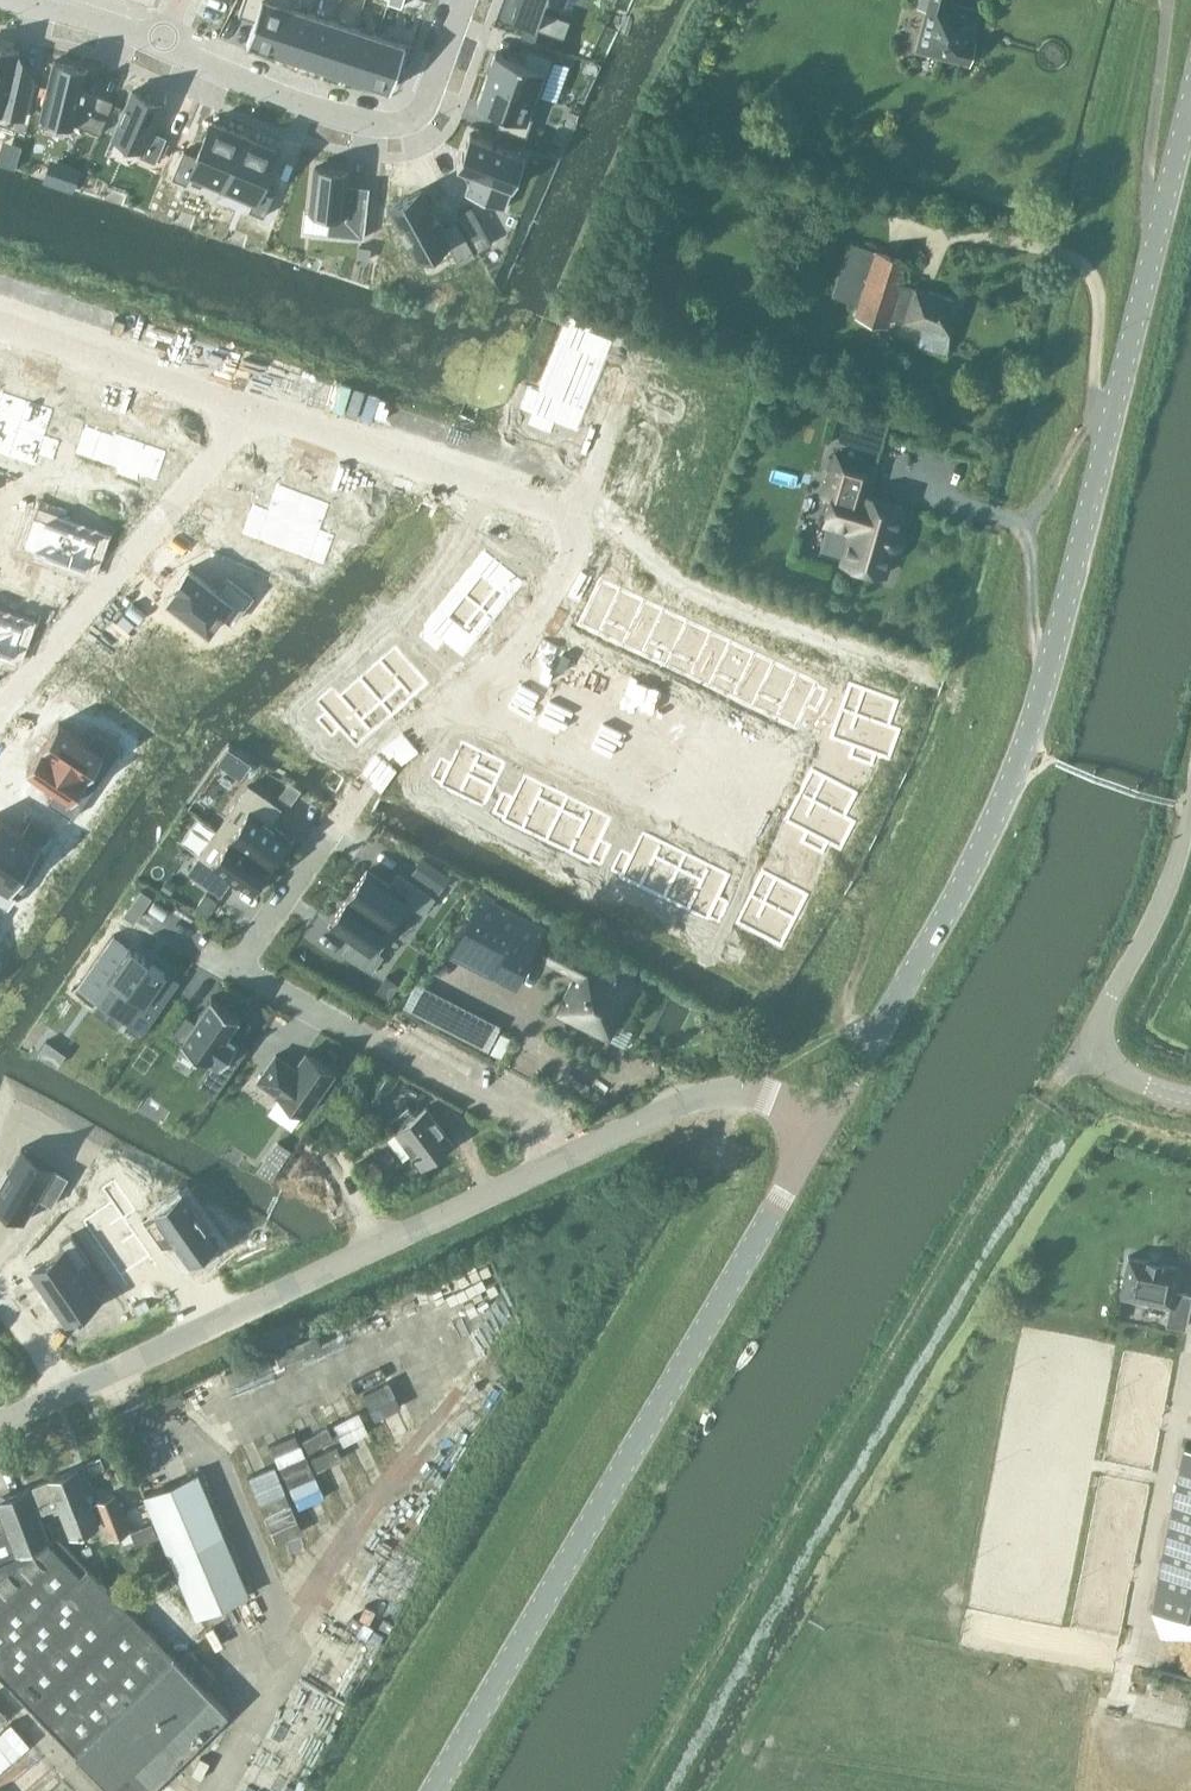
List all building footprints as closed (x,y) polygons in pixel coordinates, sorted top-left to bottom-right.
[(240,14),(255,19),(248,41),(277,51),(292,5),(293,6),(295,0),(244,0),(240,14)] [(513,18),(519,20),(527,23),(523,36),(535,40),(540,28),(564,37),(571,19),(543,9),(546,0),(520,0),(517,8),(513,18)] [(970,64),(976,41),(972,40),(979,10),(950,2),(950,0),(921,0),(919,7),(927,9),(917,50),(970,64)] [(292,5),(277,51),(298,58),(313,12),(293,6),(292,5)] [(313,12),(298,58),(320,65),(335,20),(313,12)] [(335,20),(320,65),(341,72),(356,27),(335,20)] [(356,27),(341,72),(363,79),(378,34),(356,27)] [(378,34),(363,79),(391,89),(406,43),(378,34)] [(496,51),(487,77),(541,96),(542,95),(558,101),(571,65),(555,59),(556,55),(527,45),(522,61),(496,51)] [(24,118),(33,78),(14,74),(20,50),(0,46),(0,112),(24,118)] [(55,60),(42,115),(75,123),(100,133),(112,104),(85,93),(86,87),(84,86),(87,73),(88,68),(74,65),(55,60)] [(487,77),(478,102),(504,111),(498,127),(526,137),(541,96),(487,77)] [(133,90),(113,136),(142,149),(139,155),(156,163),(167,136),(152,130),(163,104),(133,90)] [(176,146),(165,174),(172,178),(187,184),(192,171),(224,184),(245,134),(212,120),(197,155),(184,150),(176,146)] [(470,133),(458,166),(473,172),(466,192),(505,208),(526,154),(470,133)] [(245,134),(224,184),(255,197),(249,210),(264,216),(276,189),(263,183),(278,148),(245,134)] [(0,150),(0,163),(14,167),(21,147),(3,141),(0,150)] [(306,210),(304,230),(328,233),(364,237),(369,190),(346,188),(348,170),(315,167),(311,211),(306,210)] [(422,190),(390,207),(419,260),(448,244),(459,263),(476,254),(457,220),(442,228),(422,190)] [(472,205),(458,212),(478,250),(492,242),(472,205)] [(922,328),(918,342),(948,351),(963,301),(901,282),(908,260),(850,243),(833,295),(860,304),(857,315),(887,323),(890,316),(905,321),(904,323),(922,328)] [(360,247),(359,258),(369,259),(371,248),(360,247)] [(567,321),(549,367),(596,386),(615,340),(593,331),(597,321),(574,312),(570,323),(567,321)] [(529,386),(520,408),(533,413),(529,424),(551,432),(555,422),(578,431),(596,386),(549,367),(540,390),(529,386)] [(9,456),(28,400),(1,390),(0,395),(0,453),(9,456)] [(28,400),(9,456),(36,465),(40,454),(54,459),(60,440),(46,436),(55,408),(28,400)] [(842,441),(879,452),(888,420),(851,409),(842,441)] [(86,425),(77,453),(120,468),(118,473),(138,480),(140,475),(158,481),(168,450),(115,431),(114,434),(86,425)] [(837,453),(826,492),(825,495),(833,497),(825,523),(852,530),(843,562),(885,574),(905,506),(868,495),(877,464),(837,453)] [(254,504),(243,533),(284,548),(305,492),(278,482),(268,509),(254,504)] [(305,492),(284,548),(324,563),(335,534),(321,529),(331,502),(305,492)] [(39,500),(23,545),(88,567),(99,537),(64,525),(69,510),(39,500)] [(487,549),(456,587),(496,620),(527,580),(487,549)] [(178,586),(168,599),(210,630),(222,614),(233,622),(253,595),(228,576),(218,589),(189,567),(176,584),(178,586)] [(601,580),(577,626),(621,646),(643,600),(601,580)] [(456,587),(423,625),(463,657),(496,620),(456,587)] [(643,600),(621,646),(666,668),(689,620),(643,600)] [(14,654),(25,623),(0,614),(0,649),(14,654)] [(689,620),(666,668),(710,687),(733,641),(689,620)] [(139,630),(119,657),(173,700),(193,673),(139,630)] [(733,641),(710,687),(751,708),(775,661),(733,641)] [(396,645),(359,678),(393,716),(430,683),(396,645)] [(775,661),(751,708),(797,729),(820,684),(775,661)] [(333,686),(315,702),(325,712),(316,720),(332,737),(340,730),(357,748),(393,716),(359,678),(341,694),(333,686)] [(851,683),(831,738),(854,746),(850,756),(872,764),(876,754),(889,759),(901,728),(890,725),(899,700),(851,683)] [(59,721),(43,744),(98,782),(122,746),(97,729),(89,742),(59,721)] [(439,757),(430,777),(441,783),(440,786),(484,808),(506,762),(461,739),(450,762),(439,757)] [(43,744),(27,768),(57,788),(49,800),(73,817),(98,782),(43,744)] [(227,746),(216,762),(239,778),(250,762),(227,746)] [(813,769),(786,821),(807,832),(802,842),(823,853),(828,843),(841,849),(856,821),(846,816),(858,792),(813,769)] [(504,791),(493,812),(504,817),(503,820),(546,841),(569,795),(525,774),(514,796),(504,791)] [(282,857),(293,841),(289,837),(290,836),(270,823),(281,807),(249,785),(219,828),(271,863),(277,854),(282,857)] [(569,795),(546,841),(590,863),(592,860),(602,865),(612,844),(602,839),(613,817),(569,795)] [(35,872),(50,848),(47,846),(55,833),(29,817),(22,830),(0,816),(0,850),(35,872)] [(271,863),(219,828),(189,871),(221,893),(232,877),(252,891),(252,890),(257,893),(268,876),(264,873),(271,863)] [(622,849),(611,870),(622,875),(620,877),(664,899),(687,853),(643,831),(632,854),(622,849)] [(9,906),(17,894),(20,895),(35,872),(0,850),(0,900),(9,906)] [(687,853),(664,899),(708,920),(709,918),(720,923),(730,902),(720,897),(731,874),(687,853)] [(438,868),(428,883),(439,891),(449,876),(438,868)] [(349,896),(395,928),(412,904),(424,912),(435,897),(404,875),(394,889),(367,870),(349,896)] [(763,870),(736,924),(759,935),(754,944),(779,958),(810,895),(763,870)] [(141,891),(125,914),(135,922),(152,898),(141,891)] [(545,927),(482,895),(451,954),(494,976),(497,970),(517,980),(545,927)] [(378,952),(395,928),(349,896),(331,922),(359,940),(349,954),(373,970),(383,955),(378,952)] [(555,938),(545,959),(575,975),(556,1011),(596,1032),(608,1038),(625,1047),(634,1030),(621,1023),(642,983),(631,978),(586,955),(555,938)] [(83,995),(81,997),(93,1004),(98,995),(131,1018),(126,1026),(140,1035),(142,1032),(144,1032),(180,980),(179,979),(175,984),(162,976),(164,972),(130,948),(127,951),(117,943),(118,940),(117,939),(82,994),(83,995)] [(387,977),(377,991),(389,1000),(399,985),(387,977)] [(220,1066),(219,1067),(221,1068),(221,1067),(230,1073),(248,1048),(239,1041),(238,1040),(238,1041),(227,1033),(239,1017),(240,1018),(240,1016),(211,996),(211,997),(211,998),(195,1021),(186,1015),(173,1034),(210,1060),(211,1059),(220,1066)] [(737,1022),(725,1028),(731,1041),(743,1035),(737,1022)] [(275,1055),(258,1080),(306,1114),(334,1072),(306,1053),(295,1068),(275,1055)] [(385,1101),(399,1077),(379,1065),(365,1089),(385,1101)] [(408,1106),(389,1121),(421,1165),(423,1163),(453,1141),(430,1111),(426,1106),(414,1115),(408,1106)] [(384,1123),(373,1131),(381,1143),(392,1135),(384,1123)] [(0,1186),(0,1207),(24,1221),(38,1196),(52,1204),(69,1175),(54,1167),(55,1165),(23,1147),(0,1186)] [(280,1164),(268,1155),(259,1169),(270,1177),(280,1164)] [(98,1183),(111,1174),(106,1166),(93,1175),(98,1183)] [(111,1201),(83,1221),(121,1275),(150,1255),(125,1218),(136,1210),(115,1178),(102,1187),(111,1201)] [(178,1198),(145,1220),(161,1243),(171,1237),(189,1262),(218,1242),(198,1213),(192,1218),(178,1198)] [(65,1248),(32,1271),(67,1321),(101,1298),(80,1267),(90,1261),(72,1234),(60,1242),(65,1248)] [(1148,1260),(1129,1256),(1128,1258),(1129,1258),(1122,1295),(1171,1305),(1168,1324),(1186,1327),(1190,1300),(1190,1294),(1176,1291),(1181,1266),(1161,1262),(1161,1261),(1149,1259),(1148,1260)] [(1185,1448),(1153,1610),(1190,1617),(1190,1449),(1185,1448)] [(99,1525),(76,1470),(33,1487),(43,1511),(53,1508),(55,1512),(60,1510),(71,1536),(99,1525)] [(199,1473),(145,1496),(195,1617),(250,1594),(199,1473)] [(30,1704),(77,1753),(114,1790),(145,1790),(226,1712),(203,1687),(216,1675),(191,1650),(178,1662),(58,1539),(50,1542),(30,1490),(29,1489),(0,1500),(0,1674),(30,1704)] [(129,1531),(114,1494),(96,1501),(111,1538),(129,1531)]
